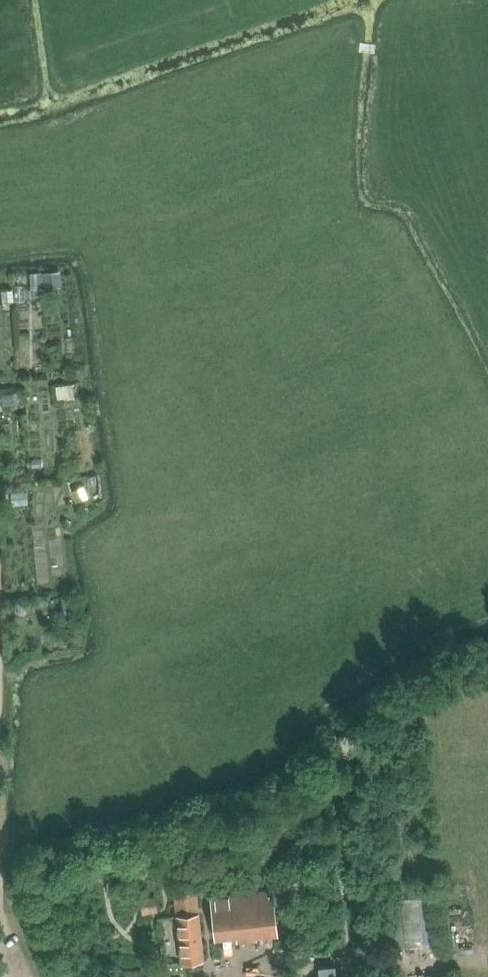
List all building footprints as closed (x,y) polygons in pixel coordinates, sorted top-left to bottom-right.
[(59,271),(41,273),(42,288),(60,287),(59,271)] [(13,289),(1,290),(2,302),(13,301),(13,289)] [(19,394),(2,395),(3,404),(20,403),(19,394)] [(84,486),(72,491),(76,502),(88,497),(84,486)] [(337,736),(340,755),(368,751),(366,733),(337,736)] [(174,889),(182,962),(204,960),(196,887),(174,889)] [(212,898),(217,938),(277,932),(273,891),(212,898)] [(140,898),(142,915),(159,912),(156,896),(140,898)] [(334,965),(318,967),(319,976),(335,976),(334,965)]
